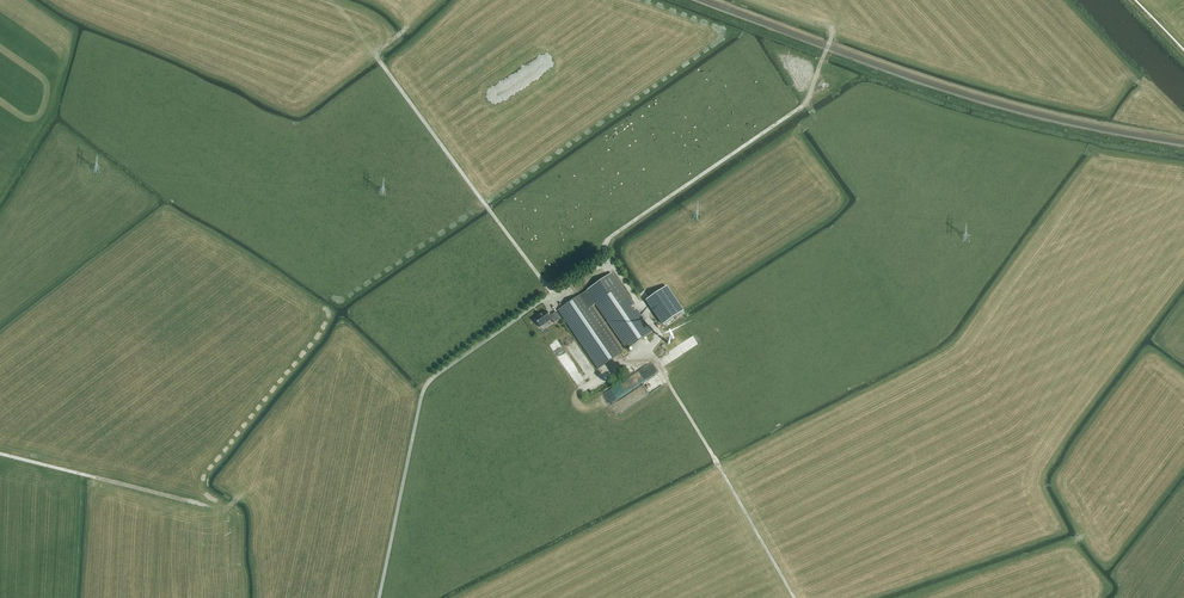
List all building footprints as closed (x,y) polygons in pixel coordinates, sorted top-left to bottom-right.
[(596,303),(627,349),(649,334),(646,330),(631,307),(634,305),(612,273),(587,290),(587,291),(582,294),(591,307),(596,303)] [(647,300),(663,325),(683,311),(666,286),(649,298),(647,300)] [(558,310),(589,356),(598,369),(622,353),(582,294),(576,298),(558,310)] [(544,312),(532,321),(537,328),(549,320),(552,324),(560,318),(556,312),(547,318),(544,312)]
